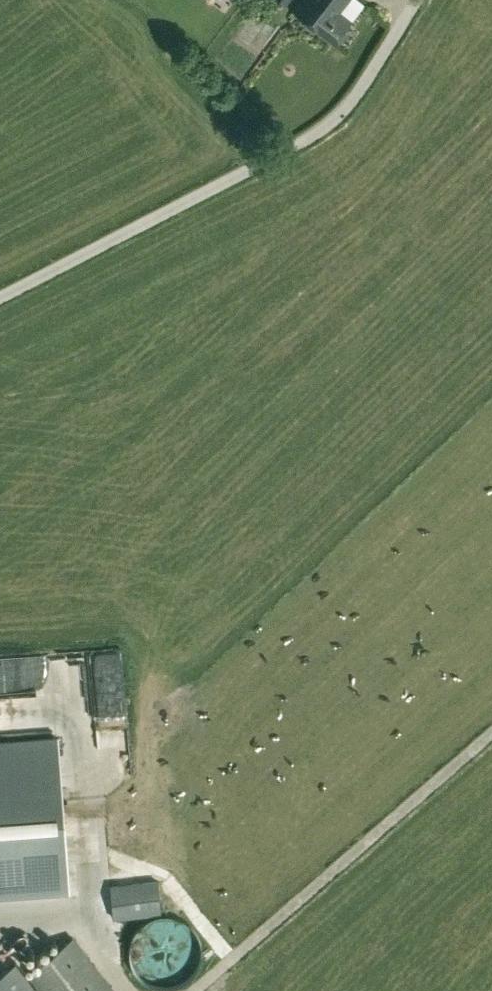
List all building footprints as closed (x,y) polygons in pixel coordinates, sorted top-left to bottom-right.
[(293,10),(333,41),(350,19),(339,10),(347,0),(300,0),(293,10)] [(74,645),(77,697),(97,696),(95,644),(74,645)] [(0,741),(0,893),(71,887),(58,737),(0,741)] [(118,909),(141,915),(147,893),(124,887),(118,909)] [(199,953),(196,910),(139,915),(142,957),(199,953)] [(72,936),(26,972),(40,990),(115,990),(72,936)] [(0,945),(0,966),(20,950),(11,937),(0,945)] [(0,967),(0,990),(34,990),(10,959),(0,967)]
